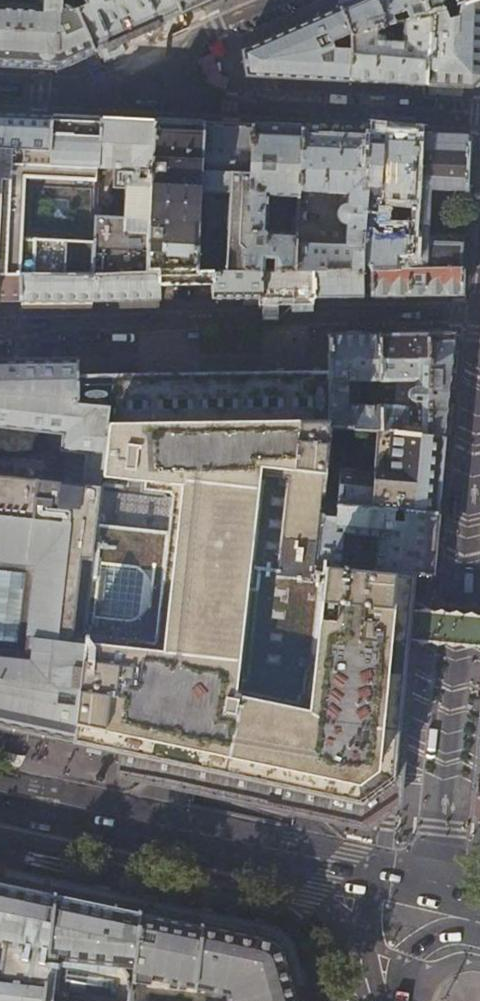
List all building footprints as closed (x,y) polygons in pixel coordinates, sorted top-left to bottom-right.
[(35,10),(2,8),(2,0),(0,0),(0,65),(25,66),(57,68),(82,57),(94,51),(75,11),(74,7),(65,7),(60,3),(60,0),(36,0),(35,10)] [(83,7),(75,11),(94,51),(138,32),(181,13),(176,0),(81,0),(83,7)] [(181,13),(211,0),(176,0),(181,13)] [(340,8),(352,35),(429,13),(423,0),(359,0),(340,8)] [(429,13),(473,1),(473,0),(423,0),(429,13)] [(429,13),(426,86),(451,87),(470,88),(479,79),(479,0),(477,0),(473,1),(429,13)] [(298,27),(242,52),(248,77),(296,79),(350,82),(352,35),(340,8),(298,27)] [(426,86),(429,13),(352,35),(350,82),(389,84),(426,86)] [(21,301),(20,275),(92,273),(95,216),(98,169),(100,117),(51,115),(1,112),(0,112),(0,301),(21,301)] [(146,273),(154,120),(128,118),(100,117),(98,169),(112,170),(111,189),(123,189),(121,217),(95,216),(92,273),(146,273)] [(179,121),(154,120),(146,273),(159,272),(159,283),(160,283),(175,283),(214,282),(214,271),(196,271),(198,242),(200,193),(203,122),(179,121)] [(223,123),(203,122),(200,193),(230,195),(227,242),(198,242),(196,271),(214,271),(244,271),(253,125),(223,123)] [(276,126),(253,125),(244,271),(261,271),(263,271),(264,259),(274,259),(273,271),(294,271),(295,243),(296,234),(269,233),(266,229),(268,196),(298,198),(301,127),(276,126)] [(333,128),(301,127),(298,198),(297,200),(302,199),(302,192),(348,194),(347,205),(343,206),(340,207),(338,210),(337,214),(338,218),(339,221),(343,224),(347,224),(346,246),(295,243),(294,271),(312,271),(362,271),(362,296),(367,296),(371,296),(371,270),(373,270),(363,261),(370,130),(333,128)] [(391,131),(370,130),(363,261),(373,270),(395,270),(395,258),(409,258),(414,132),(391,131)] [(414,132),(409,258),(408,269),(460,268),(460,266),(462,243),(433,242),(427,237),(429,190),(468,191),(469,172),(473,140),(472,138),(469,135),(445,134),(414,132)] [(464,268),(460,268),(408,269),(395,270),(373,270),(371,270),(371,296),(410,295),(462,294),(464,268)] [(262,297),(261,271),(244,271),(214,271),(214,282),(214,298),(237,298),(262,297)] [(312,296),(312,271),(294,271),(273,271),(263,271),(261,271),(262,297),(286,297),(312,296)] [(337,296),(362,296),(362,271),(312,271),(312,296),(337,296)] [(159,272),(146,273),(92,273),(20,275),(21,301),(102,300),(159,299),(159,283),(159,272)] [(380,333),(355,333),(329,334),(329,371),(329,426),(353,428),(376,431),(379,431),(380,333)] [(405,333),(380,333),(379,431),(389,432),(428,436),(427,333),(405,333)] [(439,333),(427,333),(428,436),(444,437),(452,356),(454,333),(439,333)] [(34,734),(71,742),(104,436),(106,421),(108,407),(77,403),(77,374),(77,358),(67,358),(20,359),(0,360),(0,425),(66,430),(65,445),(69,445),(66,478),(0,474),(0,727),(34,734)] [(105,373),(77,374),(77,403),(108,407),(106,421),(104,436),(71,742),(88,746),(134,755),(162,761),(205,771),(229,776),(310,793),(362,804),(380,791),(396,780),(397,768),(401,723),(405,677),(408,646),(410,621),(413,596),(414,574),(375,570),(339,566),(314,564),(321,503),(329,426),(329,371),(312,371),(294,371),(232,372),(183,372),(135,373),(105,373)] [(379,431),(376,431),(373,463),(365,471),(340,468),(336,504),(437,514),(441,471),(444,437),(428,436),(389,432),(379,431)] [(434,543),(437,514),(336,504),(321,503),(314,564),(339,566),(342,532),(378,536),(375,570),(414,574),(431,575),(434,543)] [(0,880),(0,1000),(297,1000),(295,993),(283,951),(281,946),(274,940),(269,937),(238,931),(0,880)]
